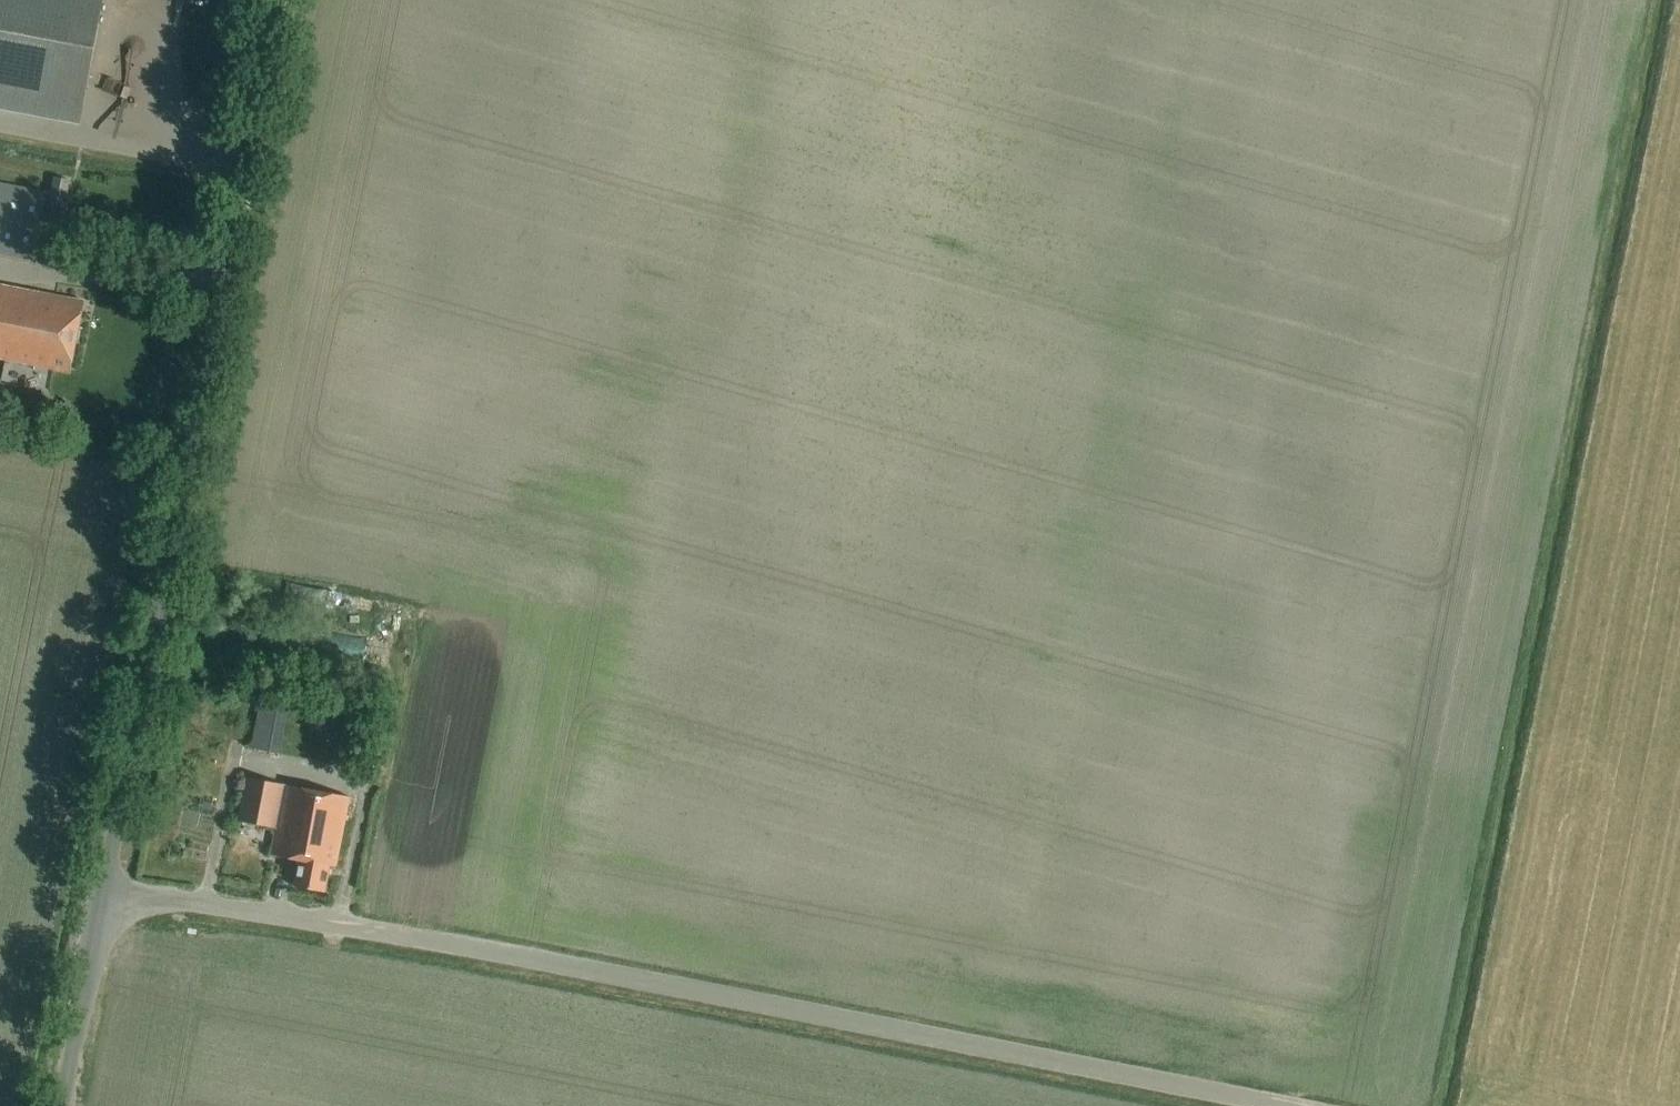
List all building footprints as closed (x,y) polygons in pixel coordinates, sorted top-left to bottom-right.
[(83,107),(104,0),(0,0),(0,92),(83,107)] [(67,183),(50,179),(45,205),(62,208),(67,183)] [(32,263),(46,194),(0,185),(0,257),(32,263)] [(0,286),(0,359),(70,373),(82,302),(0,286)] [(363,640),(218,613),(214,637),(358,664),(363,640)] [(199,660),(200,651),(189,649),(187,658),(199,660)] [(263,692),(255,744),(286,748),(294,697),(263,692)] [(246,776),(237,820),(275,828),(270,854),(300,860),(295,886),(325,892),(330,866),(337,867),(350,797),(246,776)]
